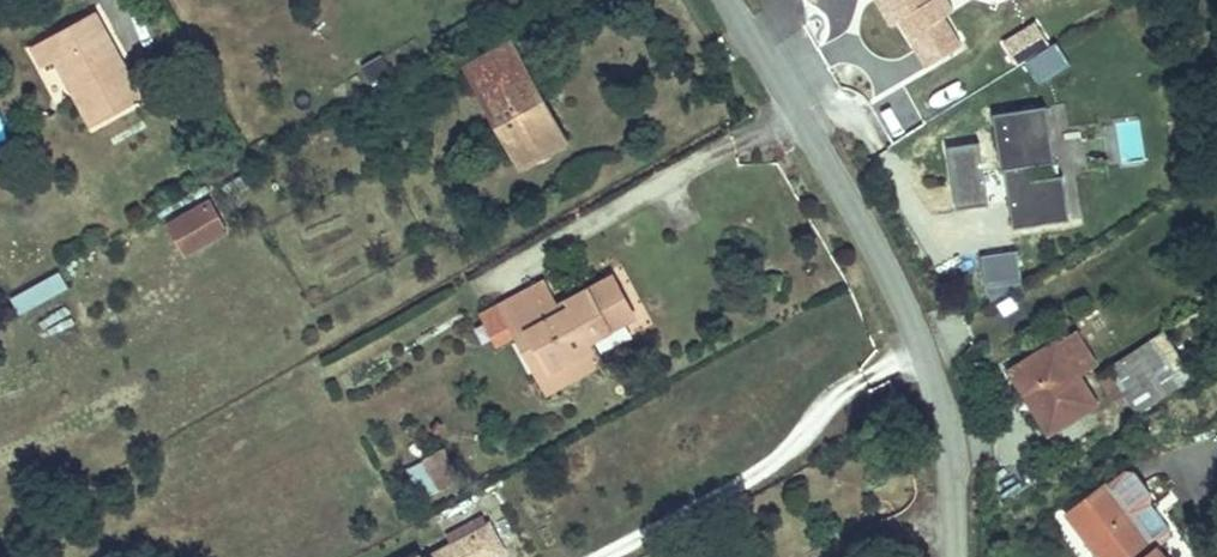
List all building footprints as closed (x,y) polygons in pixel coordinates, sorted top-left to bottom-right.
[(893,5),(900,1),(928,47),(963,26),(948,0),(938,0),(890,0),(893,5)] [(1051,26),(1041,8),(1024,18),(1035,36),(1051,26)] [(107,9),(47,43),(61,68),(75,60),(110,118),(157,93),(107,9)] [(1024,18),(1008,28),(1019,46),(1035,36),(1024,18)] [(1077,45),(1063,22),(1048,31),(1062,54),(1077,45)] [(1062,54),(1048,31),(1031,41),(1045,64),(1062,54)] [(496,84),(492,86),(535,161),(578,137),(523,42),(484,64),(496,84)] [(1060,140),(1051,84),(999,91),(1008,147),(1011,147),(1020,146),(1024,176),(1015,177),(1020,206),(1075,198),(1068,153),(1037,157),(1035,143),(1060,140)] [(996,182),(986,120),(954,124),(963,187),(996,182)] [(1024,176),(1020,146),(1011,147),(1015,177),(1024,176)] [(230,191),(189,213),(204,239),(245,216),(230,191)] [(982,251),(985,285),(1022,282),(1019,248),(982,251)] [(25,309),(70,287),(62,271),(17,292),(25,309)] [(558,274),(515,299),(535,332),(549,326),(579,375),(610,356),(614,348),(608,340),(651,315),(623,271),(574,298),(558,274)] [(1054,305),(1005,333),(1045,398),(1095,371),(1054,305)] [(1157,319),(1114,341),(1136,381),(1177,358),(1157,319)] [(1087,476),(1126,522),(1121,526),(1136,543),(1142,539),(1148,546),(1143,551),(1148,556),(1170,556),(1186,543),(1201,529),(1175,499),(1152,472),(1127,442),(1087,476)] [(478,528),(495,556),(499,556),(515,548),(497,517),(478,528)] [(442,547),(448,556),(495,556),(478,528),(442,547)] [(1148,546),(1142,539),(1136,543),(1143,551),(1148,546)] [(412,556),(448,556),(442,547),(439,542),(412,556)] [(1186,543),(1170,556),(1198,556),(1186,543)]
